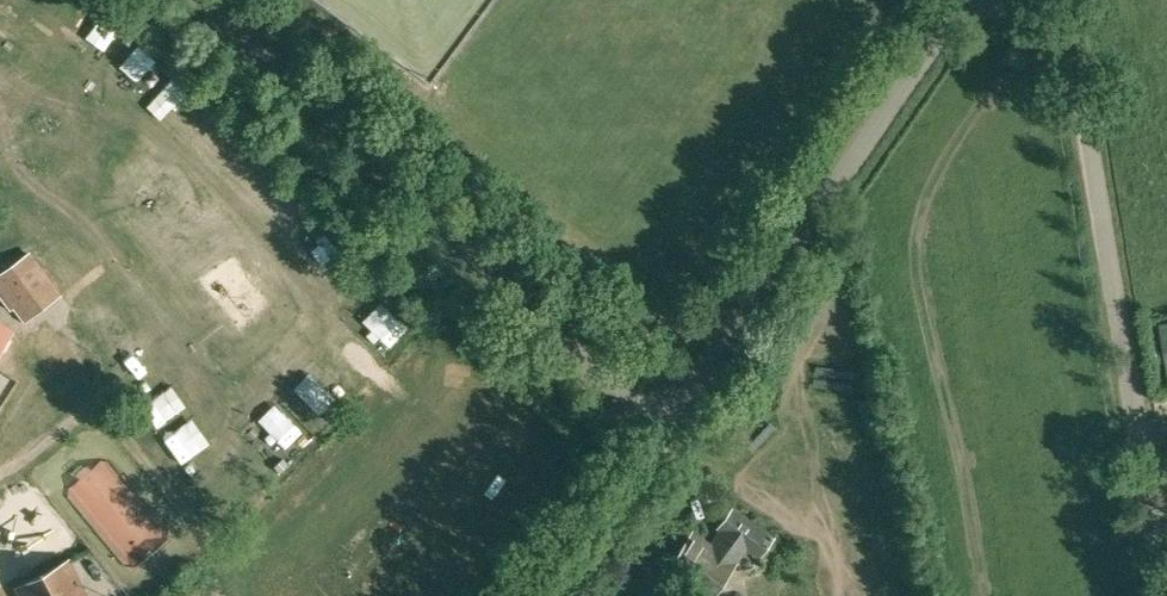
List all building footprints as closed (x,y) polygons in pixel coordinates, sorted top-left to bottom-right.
[(145,67),(157,50),(147,43),(135,60),(145,67)] [(30,251),(0,273),(0,289),(25,323),(63,295),(30,251)] [(143,327),(158,314),(148,303),(133,316),(143,327)] [(0,325),(0,346),(9,331),(0,325)] [(341,368),(324,385),(333,394),(350,378),(341,368)] [(299,414),(271,433),(279,445),(308,426),(299,414)] [(772,538),(731,509),(717,528),(721,531),(710,546),(691,533),(663,572),(697,595),(718,595),(721,592),(716,589),(745,548),(758,557),(772,538)] [(65,561),(17,588),(21,595),(84,595),(65,561)]
